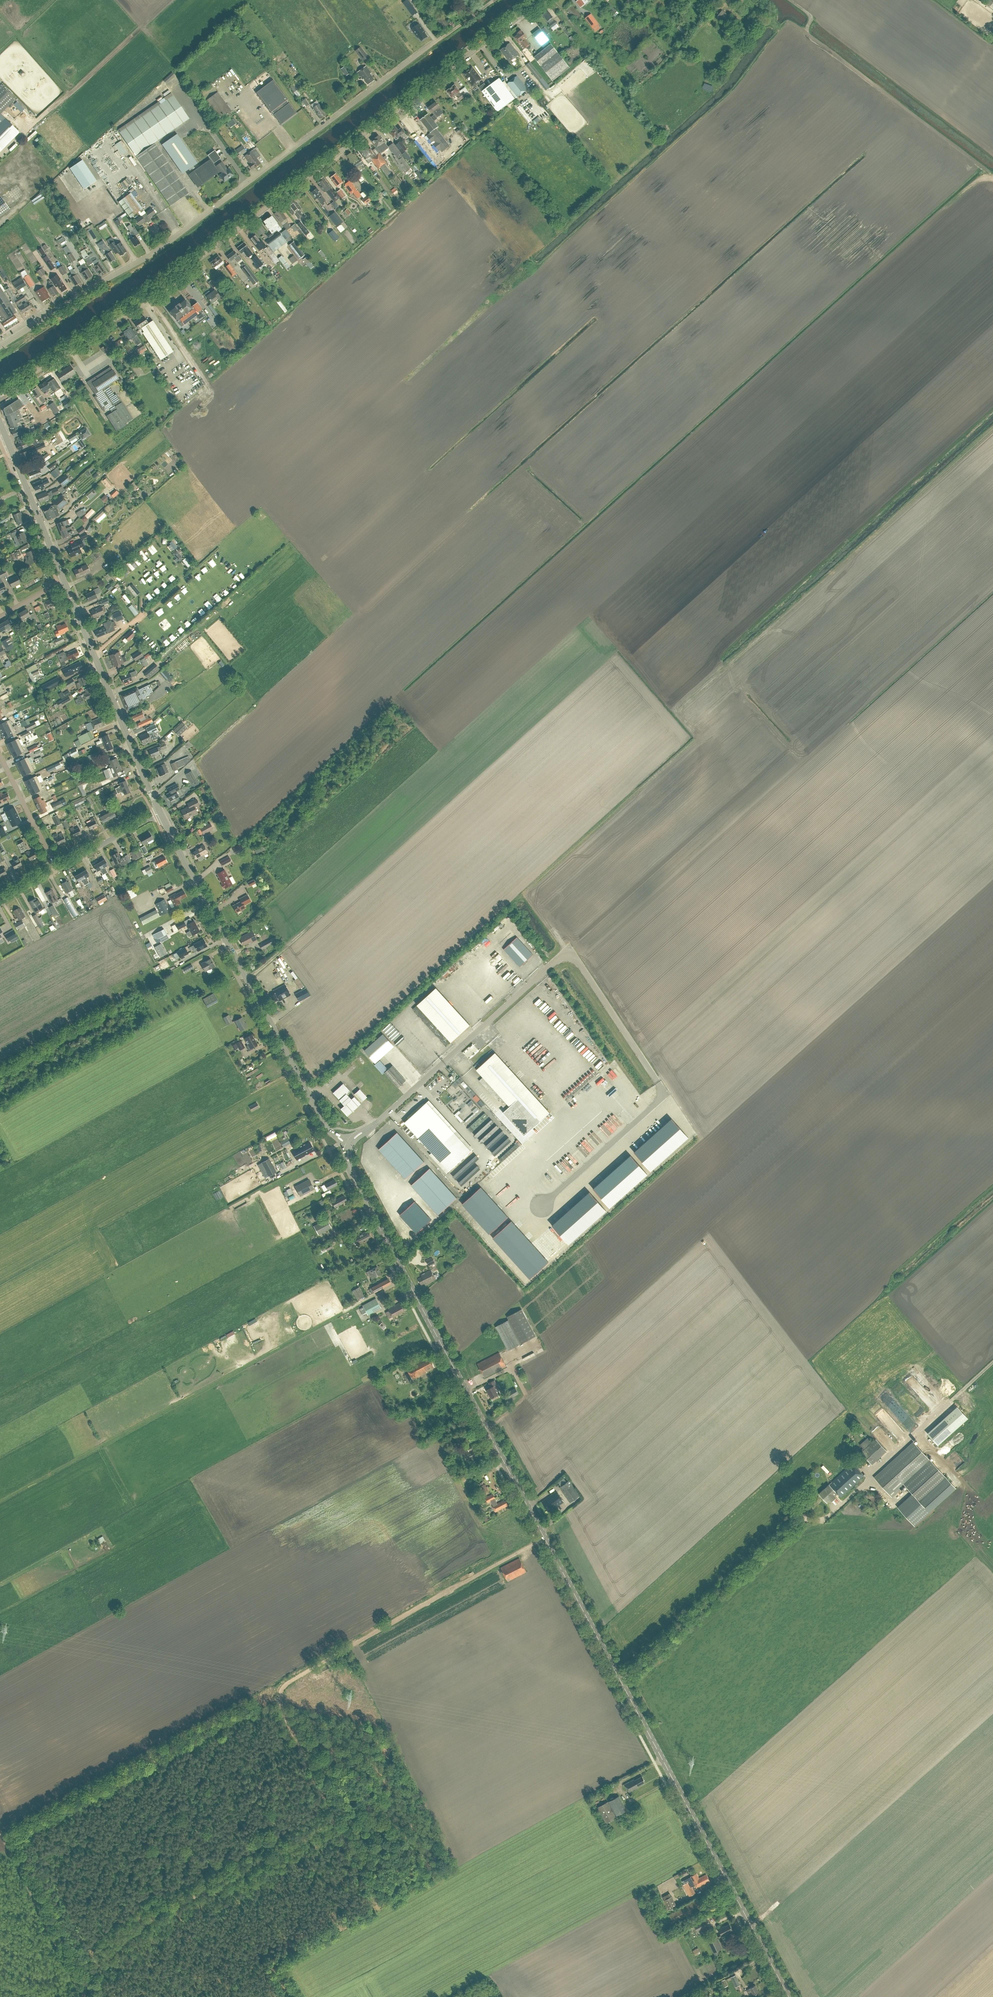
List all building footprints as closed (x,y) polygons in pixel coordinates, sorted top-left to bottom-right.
[(410,3),(406,6),(413,15),(417,12),(410,3)] [(582,17),(572,5),(566,9),(576,22),(582,17)] [(553,18),(548,11),(542,15),(547,22),(548,22),(550,25),(549,25),(551,28),(557,24),(555,21),(554,21),(552,18),(553,18)] [(722,18),(721,20),(724,23),(729,17),(722,11),(718,16),(721,18),(722,18)] [(447,20),(444,15),(437,20),(438,21),(436,23),(437,24),(438,24),(439,26),(441,25),(444,29),(446,27),(446,28),(450,26),(447,21),(447,20)] [(584,22),(593,33),(600,28),(591,16),(584,22)] [(421,29),(417,32),(420,36),(421,36),(424,39),(430,35),(427,31),(428,31),(422,22),(418,25),(421,29)] [(570,34),(562,23),(559,25),(568,36),(570,34)] [(570,68),(539,29),(533,34),(542,46),(545,43),(548,47),(534,57),(553,81),(570,68)] [(522,32),(521,30),(518,33),(517,34),(518,35),(514,37),(519,44),(523,50),(526,48),(527,48),(527,49),(528,49),(529,49),(530,48),(531,47),(530,46),(530,45),(526,39),(527,38),(522,31),(522,32)] [(519,55),(510,43),(500,50),(510,62),(519,55)] [(368,57),(360,47),(355,51),(363,61),(368,57)] [(543,78),(530,62),(526,65),(538,81),(543,78)] [(350,73),(344,66),(341,69),(346,76),(350,73)] [(371,73),(366,66),(357,72),(362,80),(363,79),(367,84),(374,80),(370,74),(371,73)] [(481,79),(472,67),(464,74),(473,86),(481,79)] [(266,74),(258,79),(261,84),(269,79),(266,74)] [(174,87),(173,84),(176,83),(174,76),(163,80),(167,89),(174,87)] [(517,76),(507,84),(518,97),(528,89),(517,76)] [(482,92),(497,112),(515,99),(500,78),(487,88),(484,83),(479,87),(482,92)] [(288,100),(273,80),(256,92),(256,93),(266,105),(265,105),(271,112),(272,111),(274,113),(273,114),(281,124),(293,115),(296,113),(289,103),(288,103),(286,101),(288,100)] [(0,85),(0,153),(14,139),(20,133),(5,118),(1,114),(15,100),(0,85)] [(301,95),(293,85),(290,88),(298,97),(301,95)] [(460,91),(455,85),(447,91),(452,97),(456,94),(460,100),(467,95),(463,91),(460,93),(459,92),(460,91)] [(203,103),(217,122),(226,116),(227,118),(232,114),(230,112),(232,111),(218,92),(203,103)] [(189,119),(171,93),(118,130),(170,206),(189,193),(154,143),(189,119)] [(434,115),(433,116),(436,120),(437,119),(437,118),(444,113),(436,102),(429,108),(434,115)] [(326,114),(319,104),(312,108),(320,119),(326,114)] [(21,105),(15,109),(18,114),(24,111),(21,105)] [(7,113),(11,118),(16,113),(11,109),(7,113)] [(434,121),(436,120),(433,116),(431,117),(428,114),(420,120),(430,133),(428,135),(427,136),(439,151),(440,150),(442,152),(450,146),(436,128),(439,127),(434,121)] [(397,131),(394,126),(390,129),(391,131),(389,132),(395,140),(397,139),(396,137),(399,135),(402,138),(406,135),(403,132),(401,128),(397,131)] [(461,129),(465,135),(469,133),(464,127),(461,129)] [(197,163),(177,134),(162,145),(182,174),(197,163)] [(381,139),(378,135),(371,140),(376,147),(377,148),(381,154),(386,151),(382,146),(383,145),(382,144),(384,142),(382,138),(381,139)] [(407,149),(401,141),(395,145),(405,159),(408,157),(404,151),(407,149)] [(411,168),(393,143),(388,147),(397,161),(396,161),(404,173),(411,168)] [(246,151),(242,145),(236,150),(240,156),(246,151)] [(365,145),(362,147),(367,154),(366,154),(368,157),(369,156),(371,159),(376,156),(370,148),(369,149),(365,145)] [(367,154),(362,147),(358,150),(365,159),(367,158),(369,161),(371,159),(369,156),(368,157),(366,154),(367,154)] [(34,148),(32,149),(39,158),(41,157),(34,148)] [(220,159),(214,151),(208,155),(213,163),(220,159)] [(253,163),(255,167),(260,163),(256,157),(252,151),(248,154),(254,162),(253,163)] [(352,155),(351,153),(347,156),(349,159),(348,160),(352,165),(354,164),(357,167),(358,167),(359,168),(362,166),(362,167),(365,165),(360,159),(358,160),(354,154),(352,155)] [(371,159),(378,169),(380,168),(387,178),(392,174),(385,164),(386,163),(379,153),(371,159)] [(254,162),(248,154),(244,156),(250,165),(249,165),(252,169),(255,167),(253,163),(254,162)] [(96,181),(82,160),(69,168),(83,189),(96,181)] [(215,168),(210,160),(189,175),(198,186),(219,171),(222,174),(220,176),(224,181),(229,177),(229,178),(230,177),(232,175),(229,169),(228,170),(222,162),(216,166),(216,167),(215,168)] [(98,161),(94,164),(109,188),(112,187),(113,189),(115,188),(98,161)] [(362,176),(355,168),(352,170),(359,179),(362,176)] [(338,177),(335,174),(330,178),(333,181),(333,182),(336,186),(342,181),(338,177)] [(331,187),(323,177),(317,181),(320,185),(319,186),(324,192),(326,191),(333,201),(340,197),(337,192),(335,193),(331,187)] [(128,178),(120,183),(124,188),(131,183),(128,178)] [(361,195),(350,181),(345,185),(346,186),(344,186),(350,194),(352,192),(357,198),(361,195)] [(321,195),(316,188),(311,192),(316,199),(317,198),(323,206),(325,204),(323,202),(325,201),(321,195)] [(12,189),(5,193),(7,196),(4,198),(9,205),(16,201),(14,197),(18,194),(16,190),(14,191),(12,189)] [(345,196),(340,189),(337,192),(342,199),(345,196)] [(142,209),(131,192),(122,199),(134,215),(142,209)] [(371,200),(368,195),(361,200),(365,205),(371,200)] [(0,196),(0,217),(10,209),(0,196)] [(297,205),(293,199),(289,202),(289,203),(286,205),(290,210),(289,211),(292,215),(294,213),(298,219),(303,216),(299,210),(300,208),(297,204),(297,205)] [(156,214),(152,208),(135,220),(139,226),(156,214)] [(288,220),(280,209),(274,214),(282,224),(283,224),(284,226),(287,230),(291,227),(288,224),(287,223),(288,221),(288,220)] [(335,212),(329,216),(337,227),(343,222),(335,212)] [(277,223),(271,216),(264,221),(266,225),(265,225),(268,229),(270,232),(266,235),(269,238),(273,235),(272,233),(276,230),(278,232),(281,229),(277,223)] [(309,232),(300,221),(296,224),(313,246),(318,242),(310,232),(309,232)] [(97,237),(88,224),(82,228),(90,241),(97,237)] [(129,225),(128,224),(127,225),(128,226),(126,227),(129,232),(128,232),(132,238),(130,239),(135,247),(140,243),(136,236),(138,234),(133,226),(132,228),(130,225),(129,225)] [(299,228),(295,224),(291,227),(295,232),(297,230),(300,234),(302,232),(299,228)] [(345,229),(341,224),(336,227),(340,232),(345,229)] [(69,235),(68,236),(69,239),(76,235),(71,228),(67,230),(69,235)] [(269,246),(273,252),(287,242),(279,232),(266,242),(269,246)] [(260,241),(255,235),(250,239),(255,245),(257,243),(259,246),(261,244),(259,242),(260,241)] [(110,245),(116,254),(118,252),(120,255),(121,255),(122,255),(124,254),(124,253),(126,252),(120,242),(117,245),(114,241),(110,245)] [(304,255),(294,241),(289,245),(299,259),(304,255)] [(241,253),(242,255),(244,255),(245,254),(248,258),(253,255),(244,243),(237,248),(241,253)] [(105,255),(109,262),(115,259),(110,251),(109,252),(103,244),(99,246),(105,255)] [(93,263),(84,249),(80,251),(82,254),(81,254),(84,260),(85,259),(89,266),(93,263)] [(234,251),(227,256),(230,261),(235,257),(238,261),(240,259),(237,256),(238,256),(234,251)] [(76,260),(71,253),(67,255),(71,262),(76,260)] [(263,264),(256,255),(251,259),(258,269),(263,264)] [(222,261),(219,256),(210,262),(214,267),(216,269),(224,263),(222,261)] [(281,256),(278,258),(283,265),(287,262),(281,256)] [(307,257),(304,260),(311,269),(314,266),(307,257)] [(104,270),(97,260),(94,262),(95,264),(93,266),(98,273),(98,272),(99,273),(104,270)] [(55,268),(50,261),(46,264),(51,271),(55,268)] [(88,269),(84,264),(78,268),(81,273),(84,277),(86,280),(92,276),(90,273),(90,272),(88,269)] [(229,264),(225,267),(233,277),(237,274),(229,264)] [(246,265),(241,269),(254,285),(258,281),(246,265)] [(1,266),(0,267),(0,271),(1,272),(0,272),(0,274),(5,282),(9,279),(1,266)] [(67,273),(62,266),(58,269),(62,276),(67,273)] [(46,274),(42,268),(37,271),(41,277),(46,274)] [(76,275),(73,269),(69,271),(72,274),(69,276),(75,285),(81,281),(76,274),(76,275)] [(35,284),(28,275),(24,278),(30,287),(35,284)] [(62,282),(57,275),(50,279),(56,287),(58,286),(62,292),(67,288),(63,282),(62,282)] [(26,285),(21,277),(13,283),(18,291),(26,285)] [(58,293),(52,283),(49,284),(51,287),(48,289),(53,296),(58,293)] [(15,296),(8,285),(4,287),(11,298),(15,296)] [(48,293),(44,287),(36,292),(42,301),(49,297),(47,293),(48,293)] [(207,297),(212,303),(218,299),(220,303),(223,301),(215,290),(212,292),(211,290),(204,295),(206,298),(207,297)] [(0,291),(0,315),(0,321),(3,326),(16,318),(14,314),(0,291)] [(23,296),(19,298),(27,311),(32,308),(28,301),(27,302),(23,296)] [(27,311),(19,298),(15,301),(23,314),(27,311)] [(176,320),(178,319),(192,308),(185,300),(180,304),(179,303),(174,307),(175,308),(170,312),(176,320)] [(193,307),(192,308),(197,315),(200,319),(203,316),(201,313),(203,312),(201,309),(202,309),(197,303),(192,306),(193,307)] [(184,324),(197,315),(192,308),(178,319),(180,322),(182,321),(184,324)] [(141,328),(148,323),(143,316),(134,322),(139,330),(141,328)] [(153,320),(148,323),(141,328),(144,332),(142,333),(160,360),(173,352),(153,320)] [(132,330),(130,326),(122,331),(126,337),(125,338),(126,340),(128,340),(132,338),(137,345),(138,345),(139,346),(136,348),(140,354),(146,350),(143,344),(142,345),(136,335),(138,334),(134,329),(132,330)] [(132,351),(128,344),(124,347),(129,353),(132,351)] [(76,373),(71,366),(57,374),(62,382),(76,373)] [(96,395),(109,387),(108,385),(119,378),(113,369),(112,370),(110,367),(87,382),(96,395)] [(54,379),(53,377),(47,380),(54,392),(61,388),(55,379),(54,379)] [(50,387),(46,381),(39,386),(43,392),(45,391),(46,392),(48,391),(47,389),(50,387)] [(109,387),(96,395),(94,397),(99,404),(114,394),(109,387)] [(41,395),(37,388),(32,391),(37,398),(39,397),(43,403),(46,402),(41,395)] [(109,408),(111,411),(122,403),(116,394),(115,395),(114,394),(99,404),(103,412),(109,408)] [(11,428),(21,425),(19,419),(22,418),(19,409),(23,406),(19,399),(4,408),(4,409),(11,428)] [(71,406),(67,400),(62,403),(66,408),(71,406)] [(59,411),(54,402),(48,405),(54,414),(59,411)] [(133,419),(122,403),(111,411),(112,412),(111,413),(110,412),(108,414),(106,416),(116,431),(127,424),(126,423),(133,419)] [(21,425),(11,428),(12,431),(14,436),(27,432),(26,429),(25,429),(23,424),(21,425)] [(91,435),(86,428),(78,433),(83,440),(91,435)] [(78,440),(75,435),(68,439),(71,444),(78,440)] [(31,445),(28,440),(16,444),(18,450),(31,445)] [(49,445),(47,440),(43,441),(44,443),(30,449),(30,450),(20,454),(24,463),(32,460),(31,457),(35,456),(33,451),(49,445)] [(48,453),(40,459),(43,463),(51,457),(48,453)] [(60,463),(58,460),(48,467),(50,471),(60,463)] [(41,474),(39,468),(32,471),(32,472),(28,474),(30,478),(41,474)] [(61,476),(58,470),(49,474),(50,476),(47,477),(49,482),(61,476)] [(96,481),(101,475),(98,472),(92,477),(96,481)] [(71,481),(66,474),(58,480),(62,487),(71,481)] [(49,482),(48,478),(42,481),(41,480),(33,483),(35,490),(44,487),(43,485),(49,482)] [(112,485),(106,478),(103,480),(109,487),(112,485)] [(134,491),(139,487),(134,483),(130,487),(134,491)] [(47,493),(46,492),(37,495),(40,502),(46,500),(46,501),(49,500),(48,499),(52,497),(50,492),(47,493)] [(68,503),(61,494),(52,502),(54,505),(43,509),(45,514),(48,520),(56,517),(60,515),(57,510),(58,509),(59,510),(68,503)] [(105,496),(100,500),(104,504),(109,500),(105,496)] [(95,512),(92,508),(81,519),(84,522),(95,512)] [(85,513),(83,509),(76,513),(79,517),(85,513)] [(103,511),(95,519),(98,522),(106,515),(103,511)] [(25,522),(21,512),(14,515),(18,525),(25,522)] [(60,531),(66,529),(64,525),(69,524),(67,520),(63,522),(63,521),(57,524),(60,531)] [(66,529),(60,531),(63,538),(68,536),(73,534),(71,530),(67,532),(66,529)] [(20,534),(18,530),(11,533),(13,537),(16,536),(20,544),(27,541),(25,537),(24,536),(25,535),(23,532),(20,534)] [(75,555),(76,555),(78,555),(79,553),(82,552),(80,547),(84,546),(82,540),(71,545),(72,548),(67,549),(70,557),(75,555)] [(176,557),(179,554),(179,553),(182,550),(180,548),(173,553),(176,557)] [(29,551),(28,549),(22,551),(23,554),(26,553),(30,564),(37,561),(32,550),(29,551)] [(119,561),(115,555),(107,561),(111,567),(119,561)] [(90,572),(87,564),(74,570),(77,578),(90,572)] [(20,583),(17,576),(9,580),(12,587),(20,583)] [(94,592),(94,591),(86,594),(89,601),(97,597),(95,594),(97,593),(96,591),(94,592)] [(58,603),(55,597),(45,602),(47,608),(57,604),(57,603),(58,603)] [(101,607),(101,606),(92,610),(93,611),(91,611),(93,617),(94,617),(95,618),(104,614),(104,613),(107,612),(104,606),(101,607)] [(30,615),(26,609),(19,613),(23,620),(29,616),(32,621),(36,618),(33,613),(30,615)] [(124,619),(120,611),(111,615),(113,620),(115,620),(116,622),(124,619)] [(8,620),(0,625),(0,632),(1,631),(3,634),(6,632),(4,629),(11,625),(8,620)] [(112,622),(111,620),(103,623),(105,627),(95,631),(97,637),(115,630),(114,626),(116,625),(114,621),(112,622)] [(69,630),(66,623),(61,625),(60,624),(56,626),(58,630),(55,632),(57,636),(65,633),(65,632),(69,630)] [(135,635),(131,630),(124,636),(128,641),(135,635)] [(54,639),(56,645),(65,641),(62,636),(54,639)] [(13,644),(9,637),(1,641),(5,648),(13,644)] [(177,649),(182,653),(185,650),(181,645),(177,649)] [(66,653),(67,655),(65,656),(63,651),(57,654),(61,663),(72,658),(73,660),(76,659),(75,656),(79,655),(76,649),(66,653)] [(143,654),(139,649),(132,655),(135,660),(143,654)] [(110,655),(112,661),(121,657),(119,651),(116,653),(115,651),(112,652),(113,654),(110,655)] [(124,663),(121,657),(112,661),(114,666),(118,665),(118,667),(121,666),(120,664),(124,663)] [(63,669),(66,676),(76,672),(75,671),(82,668),(80,662),(75,664),(76,664),(74,665),(73,665),(63,669)] [(160,669),(156,664),(144,674),(148,679),(160,669)] [(40,673),(36,665),(26,669),(32,683),(36,682),(34,679),(41,677),(39,673),(40,673)] [(166,681),(171,677),(164,669),(159,672),(166,681)] [(137,675),(136,670),(121,676),(124,683),(132,680),(131,677),(137,675)] [(90,683),(86,674),(81,676),(81,677),(78,679),(80,684),(77,685),(78,688),(81,687),(81,686),(84,685),(90,683)] [(49,683),(41,688),(44,692),(52,688),(60,683),(57,679),(49,683)] [(75,683),(72,679),(65,683),(67,688),(75,683)] [(138,688),(131,690),(121,695),(127,710),(138,704),(144,702),(144,701),(154,693),(149,684),(138,689),(138,688)] [(95,696),(91,686),(85,689),(85,691),(84,692),(84,693),(83,694),(85,700),(95,696)] [(71,700),(68,696),(57,702),(59,707),(71,700)] [(145,720),(141,711),(131,716),(132,718),(132,719),(132,720),(133,720),(133,721),(140,718),(141,722),(138,723),(139,727),(152,721),(151,717),(145,720)] [(105,725),(102,717),(91,721),(91,722),(88,723),(91,730),(93,728),(94,729),(105,725)] [(1,732),(2,732),(10,728),(13,726),(9,720),(0,724),(0,729),(1,732)] [(37,726),(35,721),(30,723),(25,726),(27,730),(37,726)] [(188,728),(182,722),(173,730),(178,736),(188,728)] [(163,728),(161,723),(155,726),(154,724),(146,728),(148,732),(139,736),(143,744),(152,740),(151,740),(155,738),(153,734),(158,731),(157,731),(163,728)] [(2,732),(1,732),(5,739),(5,738),(16,733),(13,726),(10,728),(2,732)] [(34,730),(33,728),(28,730),(30,734),(24,737),(25,740),(28,739),(29,741),(35,738),(32,731),(34,730)] [(94,738),(90,731),(78,737),(81,744),(94,738)] [(96,745),(97,747),(110,741),(107,735),(101,737),(102,739),(95,742),(96,745)] [(7,743),(7,744),(10,751),(10,750),(19,746),(22,745),(18,738),(7,744),(7,743)] [(113,748),(110,741),(97,747),(97,748),(105,745),(107,750),(113,748)] [(166,747),(164,743),(159,745),(160,746),(149,750),(152,757),(160,753),(158,750),(166,747)] [(40,747),(38,744),(28,748),(30,752),(40,747)] [(10,750),(10,751),(13,758),(14,757),(25,752),(22,745),(19,746),(10,750)] [(3,755),(6,763),(11,760),(8,753),(3,755)] [(107,769),(107,770),(119,764),(117,758),(113,759),(111,756),(105,759),(106,763),(108,762),(110,768),(107,769)] [(190,759),(189,756),(171,763),(174,771),(178,769),(178,768),(184,766),(190,759)] [(16,762),(19,769),(31,764),(27,757),(16,762)] [(161,766),(156,769),(159,776),(165,773),(168,772),(165,763),(161,765),(161,766)] [(31,764),(19,769),(23,776),(34,770),(31,764)] [(121,770),(119,764),(107,770),(110,778),(119,775),(117,772),(121,770)] [(197,780),(191,770),(185,774),(191,783),(197,780)] [(25,781),(28,788),(40,782),(36,776),(25,781)] [(116,791),(128,786),(125,780),(120,782),(121,785),(118,786),(118,787),(115,788),(116,791)] [(40,782),(28,788),(31,795),(32,795),(32,794),(43,789),(40,782)] [(179,790),(176,783),(167,788),(169,792),(167,794),(168,797),(167,798),(168,800),(169,800),(170,799),(170,801),(175,798),(175,799),(179,797),(176,792),(179,790)] [(128,786),(116,791),(117,793),(120,792),(121,793),(123,792),(124,794),(130,792),(128,786)] [(48,797),(56,795),(54,789),(46,792),(48,797)] [(2,792),(0,793),(0,799),(2,803),(10,799),(7,792),(3,794),(2,792)] [(84,797),(73,802),(75,806),(86,801),(84,797)] [(200,805),(196,798),(187,803),(188,806),(181,810),(185,819),(197,813),(195,808),(200,805)] [(63,805),(61,800),(52,805),(54,810),(63,805)] [(106,814),(109,819),(116,815),(113,811),(114,810),(112,806),(109,808),(111,811),(106,814)] [(18,814),(14,807),(5,811),(8,819),(18,814)] [(109,819),(106,814),(102,816),(100,813),(97,815),(99,819),(100,818),(102,823),(109,819)] [(21,822),(18,814),(8,819),(12,826),(21,822)] [(61,823),(57,815),(52,817),(56,826),(61,823)] [(97,826),(94,817),(90,819),(91,821),(87,823),(90,829),(97,826)] [(213,829),(210,823),(200,828),(203,834),(213,829)] [(75,829),(73,827),(70,828),(74,837),(82,833),(79,827),(75,829)] [(66,841),(62,832),(58,834),(60,836),(59,837),(57,833),(52,835),(56,842),(57,841),(58,844),(66,841)] [(153,839),(149,832),(143,836),(143,835),(139,837),(144,845),(147,842),(153,839)] [(28,848),(23,841),(17,845),(21,852),(28,848)] [(208,852),(203,844),(196,849),(196,850),(192,852),(196,859),(198,858),(199,860),(200,860),(204,858),(204,857),(203,855),(208,852)] [(37,856),(34,850),(30,853),(29,850),(25,852),(30,860),(37,856)] [(121,858),(118,852),(111,856),(113,860),(112,861),(114,864),(120,861),(122,865),(128,862),(125,856),(121,858)] [(167,861),(164,856),(161,858),(160,857),(154,861),(155,861),(153,863),(155,868),(158,867),(163,864),(167,861)] [(231,861),(228,856),(220,861),(222,865),(231,861)] [(22,865),(18,857),(13,859),(15,862),(12,863),(15,869),(22,865)] [(99,862),(105,873),(107,872),(106,869),(107,869),(105,866),(108,865),(105,859),(99,862)] [(105,873),(99,862),(94,866),(97,871),(99,870),(101,872),(103,874),(105,873)] [(153,871),(150,866),(144,869),(148,876),(152,874),(151,872),(153,871)] [(87,884),(89,888),(91,886),(87,880),(88,879),(87,877),(89,875),(86,870),(81,873),(87,884)] [(232,884),(224,870),(217,873),(222,883),(221,884),(224,889),(232,884)] [(85,885),(87,884),(81,873),(75,876),(78,881),(81,880),(82,883),(83,882),(85,885)] [(68,882),(67,881),(61,884),(66,893),(73,889),(69,881),(68,882)] [(173,889),(170,883),(165,886),(166,888),(165,889),(167,893),(173,889)] [(136,896),(132,888),(126,891),(130,899),(136,896)] [(52,891),(51,889),(45,893),(51,903),(58,899),(53,890),(52,891)] [(186,896),(183,890),(176,894),(175,893),(169,896),(174,906),(181,903),(179,900),(186,896)] [(104,894),(96,898),(99,904),(107,899),(104,894)] [(251,901),(247,894),(239,898),(240,901),(233,905),(236,912),(245,907),(244,905),(251,901)] [(36,901),(35,898),(29,901),(36,913),(43,908),(38,899),(36,901)] [(170,911),(164,899),(155,904),(160,915),(170,911)] [(58,913),(53,905),(49,907),(54,916),(58,913)] [(20,909),(19,907),(13,911),(19,920),(25,916),(21,909),(20,909)] [(160,916),(156,910),(140,918),(143,925),(160,916)] [(41,923),(36,914),(32,916),(37,925),(41,923)] [(25,925),(22,920),(14,924),(17,929),(25,925)] [(186,925),(183,920),(175,924),(178,930),(186,925)] [(199,931),(194,921),(187,924),(192,935),(199,931)] [(13,929),(4,935),(8,941),(10,940),(11,943),(19,938),(13,929)] [(167,934),(164,929),(155,934),(157,939),(167,934)] [(257,940),(252,931),(239,938),(243,945),(251,941),(251,943),(257,940)] [(276,941),(274,937),(260,945),(262,949),(276,941)] [(533,955),(517,937),(504,949),(520,967),(533,955)] [(207,946),(204,939),(194,944),(191,946),(194,952),(197,950),(198,951),(207,946)] [(189,954),(185,947),(177,952),(180,958),(189,954)] [(201,963),(205,971),(206,970),(208,974),(213,972),(211,968),(215,966),(211,958),(201,963)] [(161,971),(167,969),(164,961),(159,962),(161,971)] [(193,968),(191,964),(182,969),(184,973),(193,968)] [(510,982),(521,973),(519,971),(508,979),(510,982)] [(462,987),(474,998),(479,993),(467,982),(462,987)] [(291,995),(285,984),(274,990),(275,992),(270,995),(274,1002),(278,999),(279,1001),(291,995)] [(310,995),(306,988),(295,994),(299,1001),(310,995)] [(470,1025),(436,988),(417,1005),(413,1009),(446,1045),(450,1041),(451,1042),(470,1025)] [(537,1009),(543,1015),(552,1007),(541,995),(544,992),(543,990),(534,998),(534,999),(531,1001),(532,1003),(534,1002),(539,1008),(537,1009)] [(218,1001),(213,993),(203,999),(208,1007),(218,1001)] [(488,1015),(493,1009),(488,1004),(483,1011),(488,1015)] [(233,1022),(229,1014),(223,1017),(227,1025),(233,1022)] [(247,1027),(242,1017),(235,1021),(240,1030),(247,1027)] [(390,1026),(383,1033),(389,1039),(396,1032),(390,1026)] [(380,1033),(361,1050),(372,1062),(377,1057),(391,1045),(380,1033)] [(391,1042),(396,1046),(402,1038),(398,1034),(391,1042)] [(257,1044),(251,1035),(245,1038),(248,1045),(246,1046),(249,1050),(253,1048),(252,1047),(257,1044)] [(395,1047),(410,1062),(418,1054),(402,1039),(395,1047)] [(245,1047),(241,1040),(236,1043),(236,1044),(234,1045),(237,1049),(238,1048),(239,1050),(245,1047)] [(472,1044),(462,1053),(468,1059),(478,1050),(472,1044)] [(549,1112),(495,1053),(476,1070),(483,1077),(479,1080),(510,1114),(514,1111),(531,1129),(549,1112)] [(388,1069),(377,1057),(372,1062),(383,1074),(385,1072),(398,1087),(401,1085),(403,1085),(403,1082),(406,1080),(392,1065),(388,1069)] [(541,1065),(543,1067),(550,1061),(547,1058),(541,1065)] [(603,1073),(609,1067),(604,1063),(598,1069),(603,1073)] [(551,1074),(558,1069),(556,1066),(549,1072),(551,1074)] [(567,1091),(574,1098),(583,1089),(577,1082),(567,1091)] [(350,1091),(343,1083),(333,1093),(339,1100),(346,1094),(350,1091)] [(367,1097),(359,1089),(354,1094),(361,1102),(367,1097)] [(350,1099),(345,1093),(338,1099),(343,1105),(339,1108),(346,1116),(360,1103),(353,1096),(350,1099)] [(561,1096),(556,1101),(562,1107),(567,1103),(561,1096)] [(259,1107),(257,1102),(250,1106),(252,1111),(259,1107)] [(470,1150),(427,1102),(405,1122),(448,1170),(470,1150)] [(671,1118),(634,1152),(651,1171),(688,1137),(671,1118)] [(423,1161),(397,1132),(378,1149),(405,1178),(423,1161)] [(290,1143),(287,1138),(280,1142),(283,1147),(290,1143)] [(488,1151),(497,1145),(494,1141),(486,1148),(488,1151)] [(314,1150),(310,1142),(293,1151),(297,1158),(314,1150)] [(630,1155),(593,1189),(610,1207),(647,1174),(630,1155)] [(269,1158),(262,1163),(267,1171),(266,1172),(268,1177),(277,1172),(269,1158)] [(456,1198),(429,1168),(411,1185),(437,1214),(456,1198)] [(314,1189),(309,1179),(295,1186),(300,1196),(314,1189)] [(326,1186),(328,1190),(337,1185),(334,1179),(325,1184),(326,1186)] [(290,1190),(283,1194),(286,1199),(293,1196),(290,1190)] [(477,1190),(458,1207),(486,1237),(504,1220),(477,1190)] [(589,1193),(551,1226),(568,1245),(605,1211),(589,1193)] [(334,1208),(339,1205),(347,1201),(344,1195),(331,1202),(334,1208)] [(415,1201),(400,1214),(417,1233),(432,1219),(415,1201)] [(331,1227),(327,1219),(313,1226),(318,1235),(331,1227)] [(512,1228),(493,1245),(527,1282),(545,1265),(512,1228)] [(371,1236),(368,1230),(362,1233),(362,1232),(354,1236),(358,1244),(362,1242),(361,1241),(371,1236)] [(435,1262),(432,1257),(426,1260),(429,1266),(435,1262)] [(381,1274),(377,1266),(366,1271),(369,1276),(370,1276),(371,1279),(381,1274)] [(419,1278),(419,1279),(421,1283),(422,1283),(422,1284),(425,1282),(426,1284),(436,1279),(431,1269),(421,1274),(422,1276),(419,1278)] [(391,1283),(388,1278),(369,1289),(371,1293),(391,1283)] [(365,1295),(360,1286),(352,1290),(357,1300),(365,1295)] [(375,1298),(362,1305),(367,1315),(380,1308),(375,1298)] [(405,1310),(400,1302),(395,1305),(396,1305),(393,1306),(388,1308),(393,1317),(405,1310)] [(535,1335),(522,1309),(507,1316),(509,1319),(495,1326),(508,1350),(535,1335)] [(506,1366),(499,1352),(477,1363),(485,1377),(506,1366)] [(523,1360),(533,1355),(532,1352),(521,1358),(523,1360)] [(434,1366),(429,1357),(425,1359),(424,1358),(407,1367),(413,1379),(426,1372),(425,1371),(434,1366)] [(534,1376),(546,1371),(544,1367),(533,1372),(534,1376)] [(498,1387),(495,1379),(489,1382),(491,1387),(487,1389),(491,1398),(498,1394),(495,1388),(498,1387)] [(518,1394),(515,1388),(504,1394),(507,1399),(518,1394)] [(874,1416),(880,1408),(875,1404),(868,1411),(874,1416)] [(879,1420),(883,1425),(890,1419),(885,1414),(879,1420)] [(956,1421),(946,1433),(951,1437),(961,1425),(956,1421)] [(457,1444),(453,1436),(448,1438),(453,1447),(457,1444)] [(872,1442),(867,1437),(860,1444),(864,1449),(861,1452),(872,1464),(887,1451),(876,1439),(872,1442)] [(912,1494),(897,1508),(915,1527),(956,1489),(946,1478),(913,1441),(874,1477),(892,1497),(904,1485),(912,1494)] [(474,1449),(472,1445),(467,1447),(468,1450),(463,1453),(468,1462),(477,1458),(476,1456),(481,1453),(478,1446),(474,1449)] [(864,1475),(852,1462),(829,1483),(841,1496),(864,1475)] [(566,1482),(564,1478),(558,1482),(561,1486),(560,1487),(570,1502),(579,1495),(569,1480),(566,1482)] [(837,1493),(829,1484),(819,1493),(827,1502),(830,1499),(832,1500),(835,1497),(834,1495),(837,1493)] [(564,1501),(557,1491),(542,1501),(548,1510),(552,1507),(553,1508),(556,1505),(556,1506),(564,1501)] [(495,1498),(493,1493),(486,1497),(488,1502),(490,1500),(496,1511),(508,1505),(505,1499),(497,1503),(495,1498)] [(526,1572),(519,1557),(501,1567),(508,1581),(526,1572)] [(646,1781),(642,1775),(634,1779),(634,1778),(625,1783),(629,1791),(639,1786),(638,1785),(646,1781)] [(607,1791),(606,1788),(601,1791),(602,1793),(592,1798),(593,1800),(603,1795),(602,1794),(607,1791)] [(627,1809),(619,1795),(609,1800),(616,1815),(627,1809)] [(617,1817),(608,1801),(598,1806),(599,1809),(597,1810),(598,1812),(600,1811),(607,1823),(617,1817)] [(699,1877),(697,1873),(691,1876),(693,1880),(683,1885),(682,1886),(683,1889),(685,1889),(689,1896),(695,1893),(691,1886),(697,1883),(698,1886),(705,1882),(705,1881),(709,1879),(706,1874),(699,1877)] [(677,1905),(672,1896),(664,1900),(669,1909),(677,1905)] [(712,1927),(707,1917),(694,1924),(699,1934),(712,1927)] [(733,1930),(730,1923),(723,1926),(719,1928),(721,1933),(718,1934),(720,1938),(724,1936),(723,1935),(733,1930)] [(715,1955),(719,1953),(718,1950),(722,1948),(717,1938),(708,1942),(715,1955)] [(759,1991),(756,1984),(750,1987),(746,1989),(748,1993),(752,1991),(753,1993),(759,1991)]
